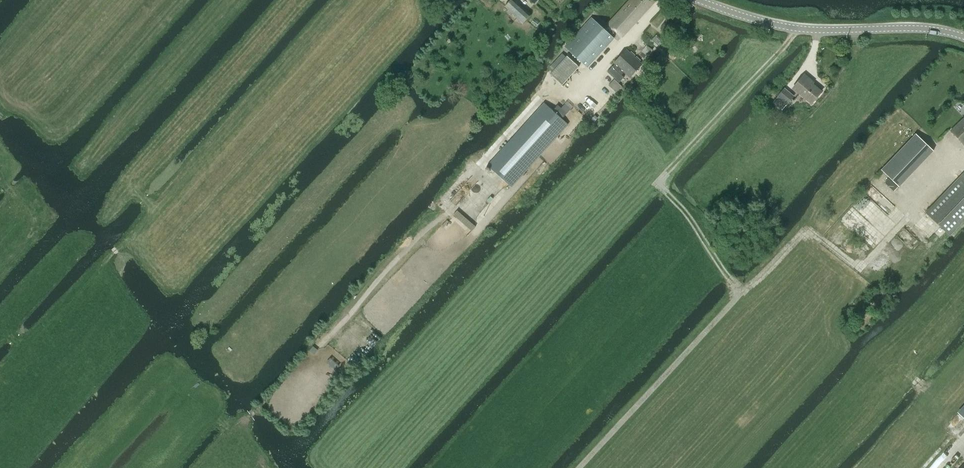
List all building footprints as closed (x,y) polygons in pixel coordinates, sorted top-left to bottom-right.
[(515,0),(511,0),(505,7),(523,23),(531,15),(515,0)] [(611,35),(615,31),(622,37),(655,1),(653,0),(630,0),(604,29),(592,17),(565,47),(587,68),(614,38),(611,35)] [(666,20),(660,29),(669,36),(676,28),(666,20)] [(612,67),(607,72),(619,83),(624,77),(622,75),(624,72),(630,78),(642,65),(626,50),(614,63),(615,64),(613,67),(612,67)] [(567,56),(550,74),(562,85),(579,67),(567,56)] [(812,104),(822,92),(809,80),(810,79),(804,74),(793,88),(812,104)] [(775,101),(773,103),(782,110),(784,108),(794,96),(785,89),(775,101)] [(511,187),(568,124),(545,103),(488,166),(511,187)] [(950,130),(963,145),(963,117),(950,130)] [(915,134),(907,142),(926,160),(934,151),(918,136),(917,136),(915,134)] [(963,173),(925,213),(948,236),(963,220),(963,173)]
